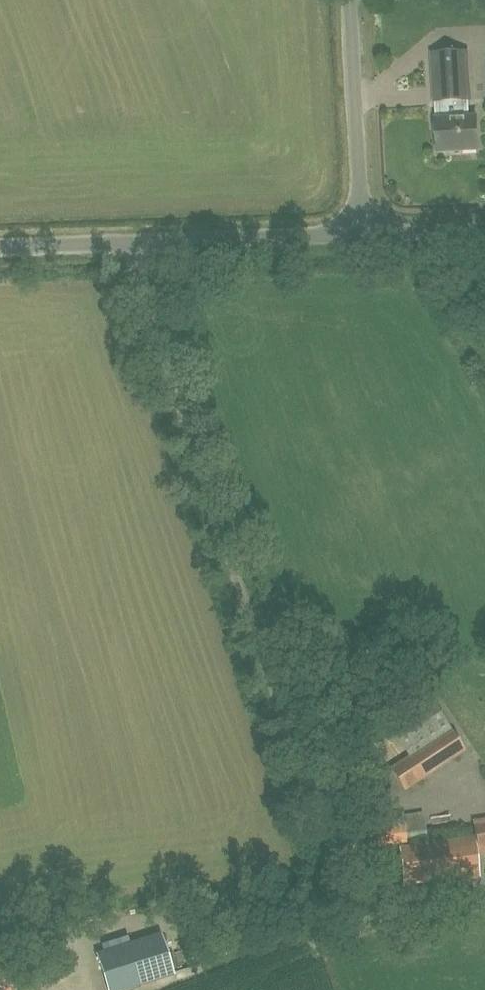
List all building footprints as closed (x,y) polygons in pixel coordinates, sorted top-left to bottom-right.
[(437,119),(436,119),(437,151),(478,149),(476,117),(469,117),(468,100),(469,100),(467,51),(433,53),(435,102),(436,102),(437,119)] [(405,789),(464,750),(429,698),(388,724),(410,757),(391,769),(405,789)] [(484,854),(484,819),(473,821),(480,855),(484,854)] [(381,824),(382,844),(412,843),(412,827),(398,828),(398,824),(381,824)] [(403,884),(479,875),(474,840),(433,845),(433,848),(399,852),(403,884)] [(97,955),(109,989),(126,989),(173,974),(161,935),(97,955)]
